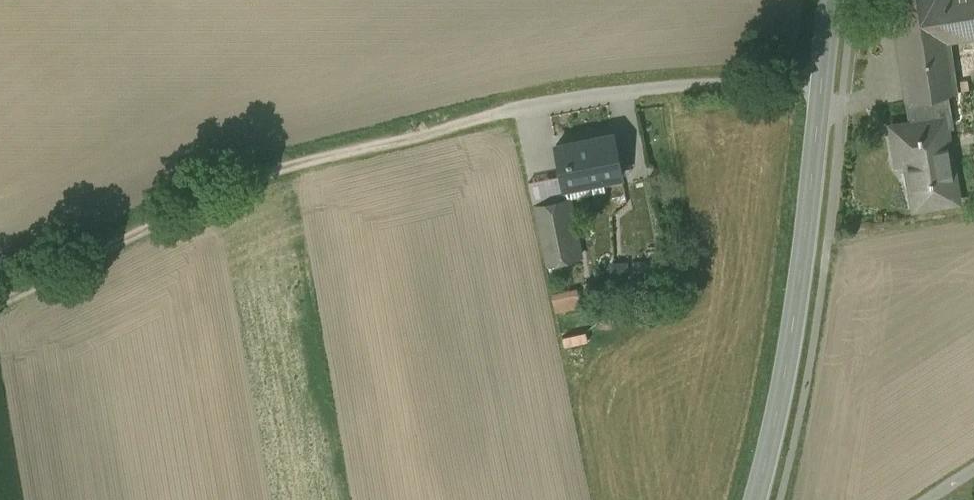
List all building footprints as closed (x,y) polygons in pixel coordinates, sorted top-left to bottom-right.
[(907,100),(908,100),(931,96),(931,97),(949,94),(948,93),(956,92),(948,41),(941,0),(892,0),(907,100)] [(948,41),(973,37),(973,0),(941,0),(948,41)] [(949,94),(931,97),(936,126),(945,124),(946,128),(954,127),(949,94)] [(931,97),(931,96),(908,100),(912,123),(893,126),(898,160),(907,159),(915,207),(957,200),(946,128),(945,124),(936,126),(931,97)] [(614,133),(557,144),(565,185),(622,174),(614,133)] [(534,198),(547,196),(548,198),(559,196),(556,174),(531,178),(534,198)] [(569,196),(534,203),(542,242),(577,235),(569,196)] [(581,286),(555,291),(559,310),(585,305),(581,286)]
